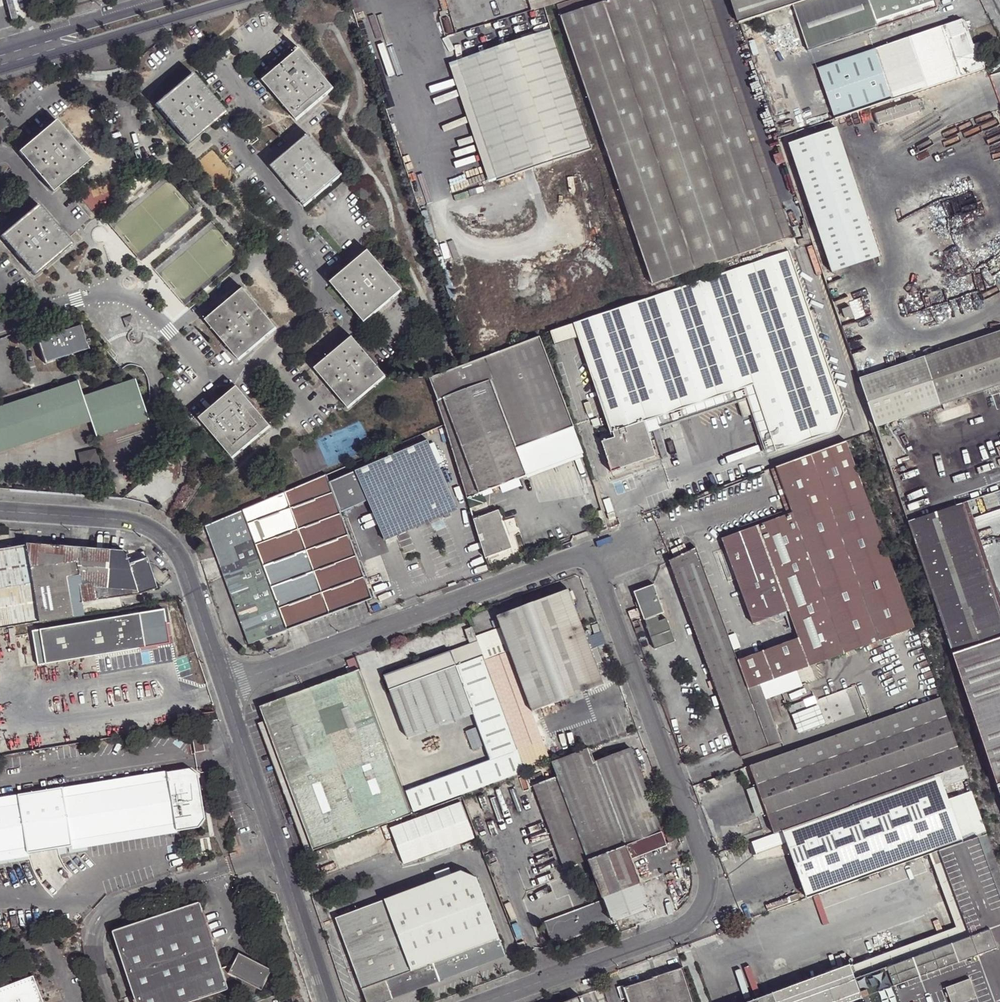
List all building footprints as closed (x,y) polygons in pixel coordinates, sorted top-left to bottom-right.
[(532,9),(544,5),(561,0),(529,0),(532,9)] [(785,239),(702,0),(616,0),(564,17),(654,284),(785,239)] [(785,239),(794,236),(712,0),(702,0),(785,239)] [(739,25),(811,0),(731,0),(739,25)] [(936,0),(816,0),(795,7),(811,51),(938,6),(936,0)] [(818,70),(835,120),(985,68),(979,52),(973,54),(970,45),(961,19),(818,70)] [(497,182),(592,149),(552,29),(535,35),(534,31),(520,36),(521,39),(455,61),(497,182)] [(976,44),(970,45),(973,54),(979,52),(976,44)] [(333,88),(299,49),(296,51),(262,81),(295,120),(333,88)] [(489,185),(497,182),(455,61),(448,64),(489,185)] [(187,144),(225,112),(191,72),(153,104),(187,144)] [(917,99),(874,114),(878,126),(921,111),(917,99)] [(17,151),(51,191),(89,159),(55,119),(17,151)] [(837,129),(790,145),(824,246),(871,230),(837,129)] [(303,206),(341,175),(308,135),(270,167),(303,206)] [(357,192),(363,200),(370,194),(364,186),(357,192)] [(70,243),(36,203),(0,235),(0,236),(33,276),(70,243)] [(871,230),(824,246),(833,274),(880,257),(871,230)] [(329,282),(363,323),(401,291),(367,250),(329,282)] [(843,413),(790,251),(643,300),(576,323),(612,432),(614,432),(616,438),(601,442),(612,473),(656,458),(646,432),(645,426),(650,424),(649,420),(753,384),(776,452),(837,431),(843,413)] [(206,320),(239,359),(276,329),(242,289),(206,320)] [(851,307),(842,310),(845,319),(854,316),(851,307)] [(86,350),(78,326),(37,340),(44,363),(86,350)] [(859,378),(876,427),(999,385),(999,331),(923,357),(859,378)] [(319,367),(352,408),(390,376),(357,335),(319,367)] [(469,509),(486,503),(482,494),(527,477),(527,475),(517,450),(575,428),(541,338),(431,380),(439,401),(436,402),(444,425),(469,509)] [(89,422),(94,437),(147,420),(143,406),(134,380),(80,397),(75,381),(0,407),(0,451),(89,422)] [(766,455),(776,452),(753,384),(649,420),(650,424),(645,426),(646,432),(747,398),(766,455)] [(198,419),(232,459),(270,427),(236,387),(198,419)] [(583,454),(575,428),(517,450),(527,475),(583,454)] [(428,441),(329,482),(340,512),(367,501),(384,541),(457,510),(438,465),(430,445),(428,441)] [(915,628),(847,442),(776,467),(793,513),(721,539),(752,624),(778,615),(788,611),(797,639),(788,642),(776,647),(762,652),(751,656),(738,660),(749,690),(760,686),(800,671),(915,628)] [(436,443),(430,445),(438,465),(444,462),(436,443)] [(103,468),(97,449),(78,454),(83,473),(103,468)] [(329,482),(326,475),(205,526),(249,643),(372,599),(340,512),(329,482)] [(969,501),(971,508),(986,503),(984,496),(969,501)] [(971,508),(969,501),(964,503),(999,608),(999,593),(971,508)] [(469,509),(471,516),(488,510),(486,503),(469,509)] [(908,522),(941,618),(953,653),(999,637),(999,608),(964,503),(908,522)] [(472,520),(484,558),(488,557),(508,550),(511,549),(501,522),(502,522),(499,511),(472,520)] [(599,531),(607,529),(601,511),(594,513),(599,531)] [(26,544),(39,621),(72,616),(69,598),(79,597),(80,602),(137,593),(157,587),(148,557),(129,563),(124,550),(25,542),(26,544)] [(39,621),(26,544),(0,548),(0,628),(39,621)] [(674,556),(687,551),(685,545),(672,551),(674,556)] [(720,701),(749,690),(738,660),(736,656),(696,548),(688,552),(675,558),(668,561),(720,701)] [(508,550),(488,557),(491,567),(511,560),(508,550)] [(627,612),(630,618),(641,614),(654,649),(674,641),(665,618),(658,621),(656,616),(663,613),(652,584),(633,591),(639,607),(627,612)] [(507,642),(510,652),(511,654),(515,664),(519,676),(521,683),(532,712),(603,686),(568,590),(498,617),(507,642)] [(69,598),(72,616),(81,614),(80,602),(79,597),(69,598)] [(788,611),(778,615),(788,642),(797,639),(788,611)] [(139,613),(40,629),(45,663),(144,647),(139,613)] [(481,651),(473,627),(465,630),(470,645),(385,676),(408,738),(474,714),(492,759),(408,790),(416,811),(526,770),(485,661),(481,651)] [(953,653),(964,687),(997,784),(999,783),(999,637),(953,653)] [(481,651),(485,661),(510,652),(507,642),(481,651)] [(760,647),(762,652),(776,647),(774,642),(760,647)] [(736,656),(738,660),(751,656),(749,651),(736,656)] [(414,814),(356,658),(348,660),(353,673),(261,707),(266,721),(314,852),(370,831),(382,827),(414,814)] [(806,685),(800,671),(760,686),(766,701),(780,695),(806,685)] [(516,685),(521,683),(519,676),(513,678),(516,685)] [(766,701),(760,686),(749,690),(720,701),(742,759),(783,744),(770,712),(766,701)] [(785,706),(780,695),(766,701),(770,712),(785,706)] [(774,837),(965,765),(940,696),(752,767),(758,787),(767,815),(774,837)] [(260,723),(309,854),(314,852),(266,721),(260,723)] [(202,735),(192,736),(195,751),(205,749),(202,735)] [(617,754),(594,763),(625,845),(630,859),(666,846),(627,743),(614,748),(617,754)] [(525,765),(549,756),(545,744),(520,753),(525,765)] [(594,763),(589,748),(552,763),(557,776),(588,859),(625,845),(594,763)] [(969,776),(965,765),(774,837),(752,845),(757,858),(787,846),(807,901),(935,854),(965,842),(950,802),(943,786),(969,776)] [(173,822),(174,829),(196,826),(203,817),(195,773),(187,768),(165,771),(166,779),(0,806),(0,851),(173,822)] [(166,779),(165,771),(165,769),(0,796),(0,806),(166,779)] [(588,859),(557,776),(533,785),(565,868),(588,859)] [(717,780),(705,784),(707,790),(719,785),(717,780)] [(759,818),(767,815),(758,787),(750,790),(759,818)] [(965,842),(979,837),(986,834),(972,794),(950,802),(965,842)] [(461,800),(391,826),(405,863),(475,837),(461,800)] [(0,851),(0,862),(175,831),(174,829),(173,822),(0,851)] [(999,896),(999,867),(988,834),(986,834),(979,837),(999,896)] [(979,837),(965,842),(935,854),(939,865),(965,943),(851,982),(847,967),(742,1001),(999,1001),(999,896),(979,837)] [(625,845),(588,859),(604,899),(640,885),(630,859),(625,845)] [(317,865),(330,860),(326,850),(313,855),(317,865)] [(953,931),(847,967),(851,982),(965,943),(939,865),(932,868),(953,931)] [(461,871),(394,896),(426,984),(505,954),(477,878),(461,871)] [(252,891),(250,885),(242,888),(244,894),(252,891)] [(394,896),(336,918),(366,1001),(376,1001),(426,984),(394,896)] [(612,921),(604,899),(544,922),(553,944),(612,921)] [(137,1001),(186,1001),(229,988),(226,979),(235,976),(262,990),(273,969),(240,952),(234,963),(222,966),(200,901),(112,931),(137,1001)] [(523,942),(516,944),(521,956),(527,954),(523,942)] [(505,954),(426,984),(427,987),(506,957),(505,954)] [(683,966),(653,976),(654,977),(625,987),(624,985),(618,987),(622,1000),(628,998),(630,1001),(695,1001),(683,966)] [(0,986),(0,1001),(44,1001),(34,973),(0,986)] [(376,1001),(386,1001),(427,987),(426,984),(376,1001)]
